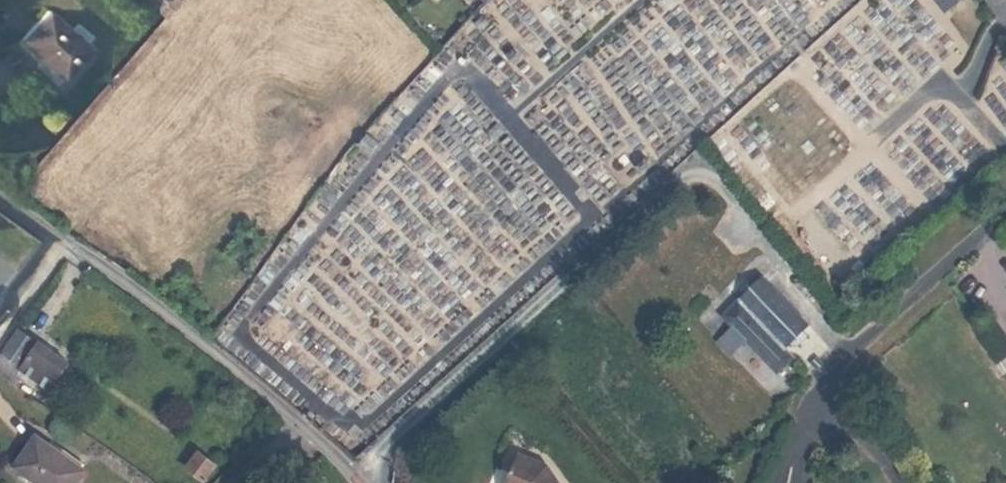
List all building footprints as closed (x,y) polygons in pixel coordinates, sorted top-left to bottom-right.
[(168,16),(179,5),(174,0),(151,0),(168,16)] [(88,46),(47,10),(21,39),(62,75),(88,46)] [(808,325),(762,277),(723,316),(732,325),(717,340),(731,355),(746,340),(778,374),(794,358),(784,348),(791,341),(802,330),(808,325)] [(0,356),(0,377),(16,388),(20,383),(15,379),(22,369),(51,389),(70,363),(40,342),(39,343),(18,329),(0,356)] [(796,347),(808,336),(802,330),(791,341),(796,347)] [(20,383),(16,388),(38,403),(41,398),(20,383)] [(36,482),(79,482),(86,473),(38,439),(16,469),(36,482)] [(187,462),(204,477),(218,461),(201,446),(187,462)] [(547,466),(517,454),(506,482),(558,482),(547,466)]
